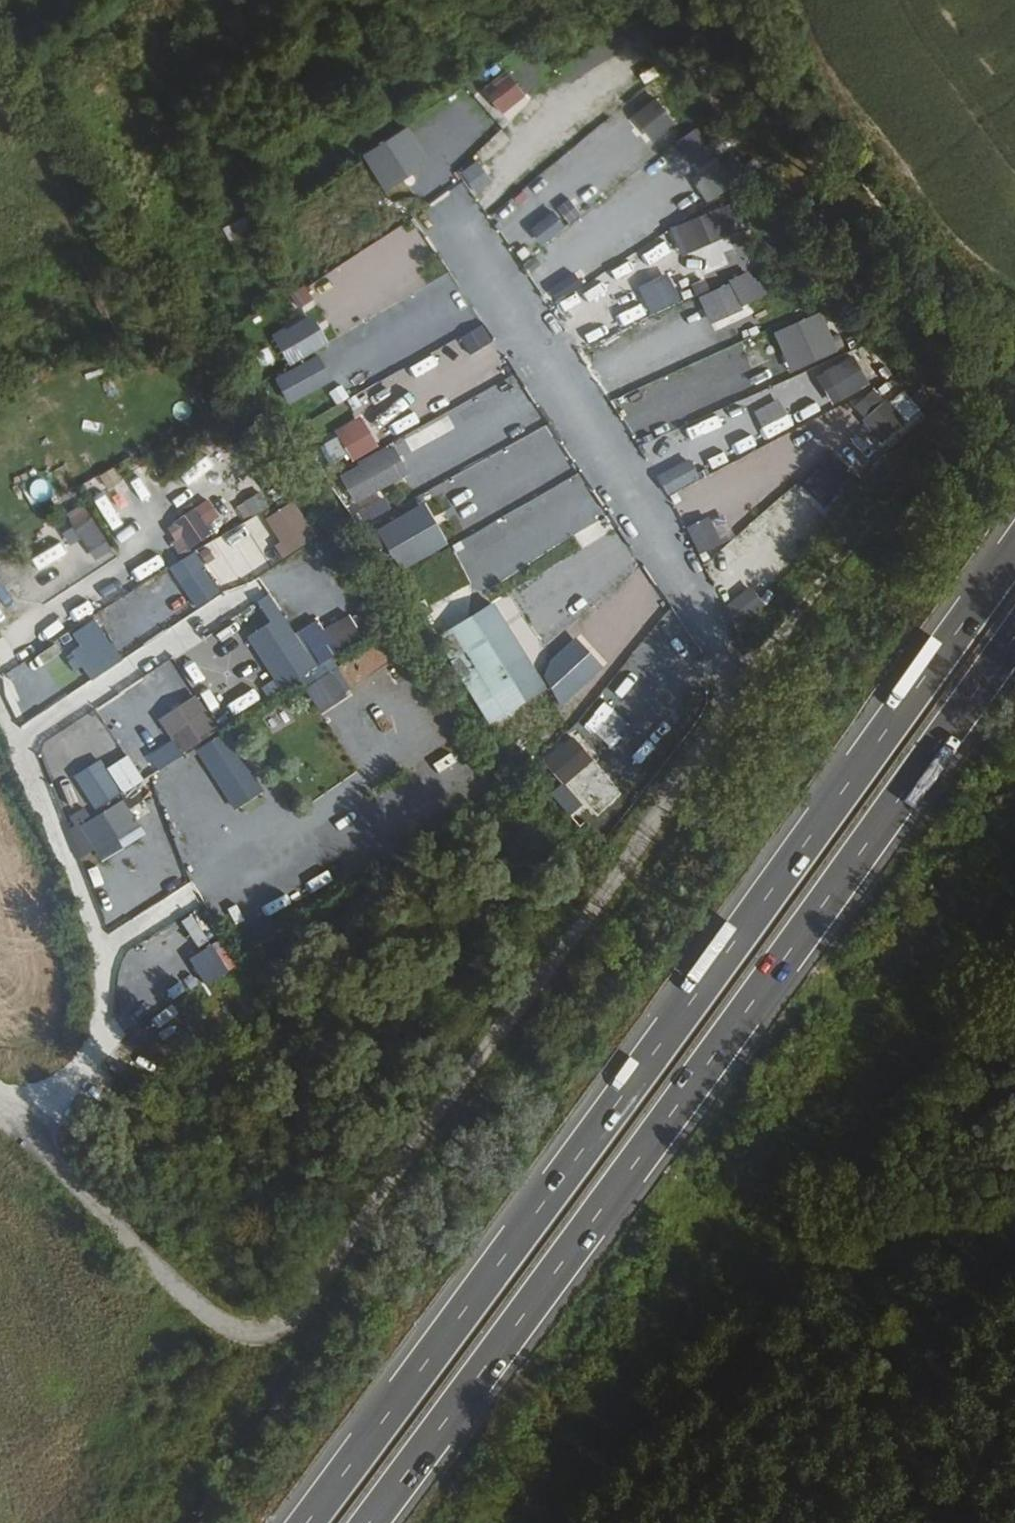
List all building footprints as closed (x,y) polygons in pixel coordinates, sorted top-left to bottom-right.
[(503,113),(527,92),(507,69),(483,89),(503,113)] [(652,140),(676,122),(656,96),(632,115),(652,140)] [(558,109),(534,127),(554,154),(578,136),(558,109)] [(677,140),(695,169),(716,156),(698,126),(677,140)] [(578,162),(604,150),(599,138),(573,151),(578,162)] [(617,178),(641,158),(632,148),(608,168),(617,178)] [(474,158),(458,175),(477,194),(494,176),(474,158)] [(722,162),(694,179),(708,201),(736,183),(722,162)] [(545,244),(582,211),(567,194),(530,227),(545,244)] [(670,227),(680,255),(730,237),(720,209),(670,227)] [(222,225),(227,237),(252,225),(246,214),(222,225)] [(560,302),(583,283),(573,271),(550,290),(560,302)] [(756,271),(698,293),(709,322),(767,301),(756,271)] [(638,285),(650,314),(681,301),(669,272),(638,285)] [(472,283),(487,307),(497,300),(483,276),(472,283)] [(296,309),(313,302),(306,284),(288,291),(296,309)] [(303,357),(329,340),(311,311),(285,327),(303,357)] [(703,319),(671,327),(679,359),(711,351),(703,319)] [(462,335),(473,354),(493,342),(483,324),(462,335)] [(817,327),(790,339),(803,368),(830,357),(817,327)] [(290,405),(334,380),(319,352),(274,376),(290,405)] [(851,353),(816,375),(835,404),(870,382),(851,353)] [(632,382),(661,373),(657,361),(628,370),(632,382)] [(355,389),(374,377),(368,367),(349,378),(355,389)] [(816,373),(780,389),(779,387),(747,401),(764,437),(832,407),(816,373)] [(873,388),(851,408),(884,442),(921,406),(904,388),(888,403),(873,388)] [(352,462),(380,446),(361,414),(334,431),(352,462)] [(411,451),(454,427),(447,414),(403,438),(411,451)] [(711,419),(678,432),(683,444),(716,431),(711,419)] [(827,454),(800,487),(826,508),(853,475),(827,454)] [(253,496),(237,506),(246,519),(262,509),(253,496)] [(165,526),(181,549),(223,521),(207,497),(165,526)] [(113,499),(101,506),(116,533),(128,526),(113,499)] [(288,555),(317,536),(293,500),(264,519),(288,555)] [(73,542),(83,537),(93,560),(109,553),(88,504),(62,515),(73,542)] [(428,504),(371,529),(390,573),(447,548),(428,504)] [(697,552),(736,538),(727,512),(687,525),(697,552)] [(579,546),(615,532),(609,518),(574,532),(579,546)] [(241,525),(210,541),(232,582),(275,560),(258,527),(246,533),(241,525)] [(37,570),(66,553),(59,541),(30,558),(37,570)] [(294,572),(315,559),(309,550),(289,563),(294,572)] [(590,562),(564,579),(580,604),(606,588),(590,562)] [(195,609),(220,592),(203,567),(178,584),(195,609)] [(334,570),(323,577),(334,594),(345,587),(334,570)] [(522,598),(544,592),(541,580),(519,587),(522,598)] [(163,584),(108,608),(122,642),(162,625),(161,622),(180,614),(172,596),(169,598),(163,584)] [(750,585),(722,606),(739,629),(767,607),(750,585)] [(301,641),(327,624),(309,597),(283,614),(301,641)] [(522,675),(481,615),(429,651),(486,735),(504,723),(489,699),(522,675)] [(272,643),(316,716),(353,693),(330,656),(363,636),(351,616),(301,646),(292,631),(272,643)] [(99,622),(5,668),(27,712),(121,666),(99,622)] [(564,704),(606,665),(578,635),(536,674),(564,704)] [(159,717),(181,754),(219,731),(197,694),(159,717)] [(285,705),(264,716),(272,731),(293,721),(285,705)] [(196,751),(234,810),(265,790),(226,731),(196,751)] [(543,756),(564,785),(598,760),(578,731),(543,756)] [(94,811),(145,784),(129,755),(106,768),(102,760),(75,775),(94,811)] [(567,782),(552,791),(569,819),(584,810),(567,782)] [(79,853),(137,832),(125,798),(66,818),(79,853)] [(238,901),(227,908),(242,932),(253,925),(238,901)] [(181,921),(195,947),(207,941),(193,914),(181,921)] [(200,950),(214,978),(238,966),(224,938),(200,950)]
